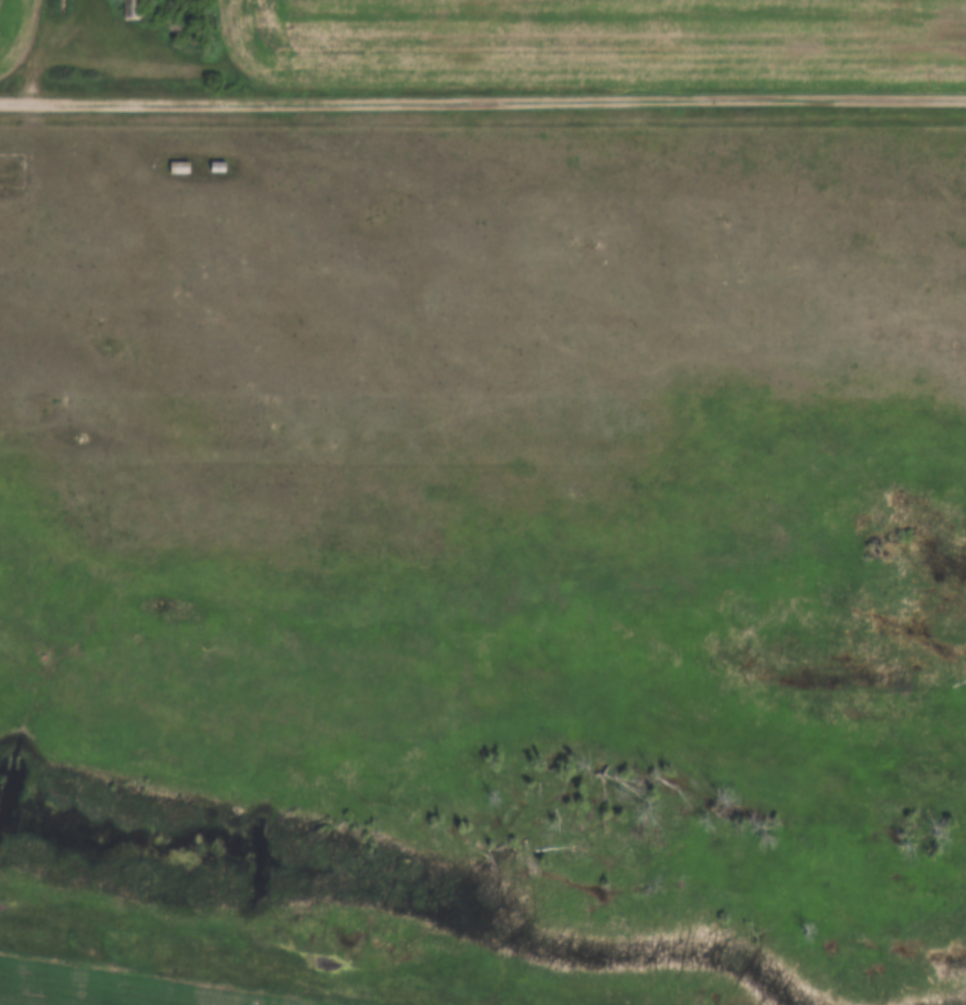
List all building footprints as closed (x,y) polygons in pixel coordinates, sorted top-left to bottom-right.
[(188,163),(168,163),(168,174),(188,174),(188,163)] [(223,164),(210,164),(210,172),(223,172),(223,164)]
